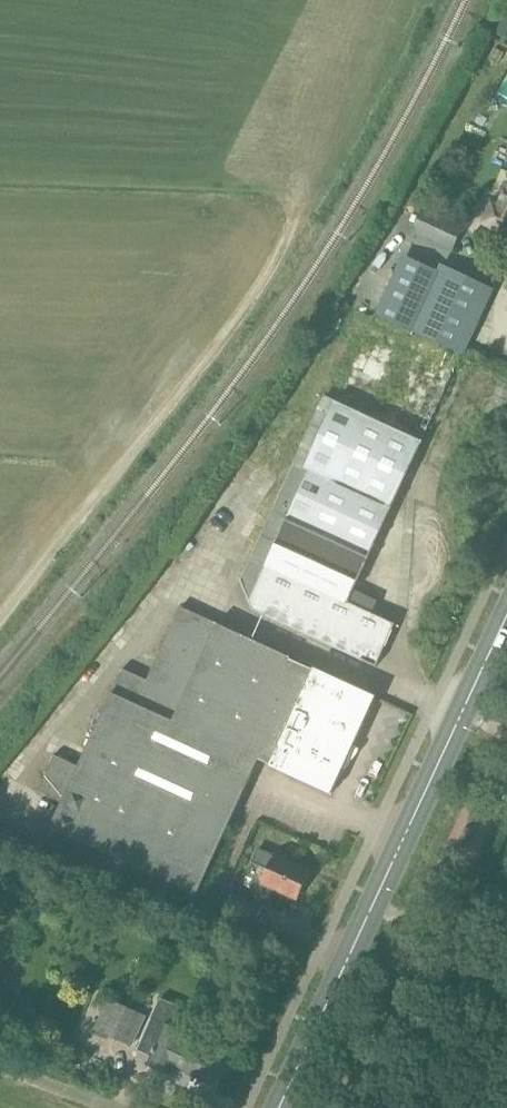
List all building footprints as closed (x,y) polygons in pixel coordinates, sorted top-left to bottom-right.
[(484,224),(506,235),(506,193),(501,207),(493,204),(484,224)] [(412,233),(454,252),(465,227),(424,208),(412,233)] [(382,299),(374,315),(379,318),(461,356),(469,339),(493,287),(442,264),(438,273),(414,262),(411,262),(409,262),(406,264),(403,272),(401,271),(387,301),(382,299)] [(326,396),(240,582),(252,611),(376,669),(396,625),(349,603),(424,441),(422,440),(337,395),(329,392),(327,397),(326,396)] [(56,755),(39,791),(62,802),(51,827),(134,865),(197,895),(198,895),(211,865),(260,758),(271,763),(270,766),(332,795),(377,696),(314,667),(313,670),(292,660),(293,657),(182,606),(148,680),(124,668),(83,757),(79,766),(63,758),(56,755)] [(259,847),(252,862),(270,870),(265,882),(298,897),(310,870),(296,863),(297,861),(278,853),(277,855),(259,847)] [(254,931),(264,906),(233,894),(225,912),(220,910),(218,916),(254,931)] [(95,1029),(133,1046),(148,1016),(109,998),(95,1029)] [(191,1012),(161,999),(138,1050),(152,1056),(149,1063),(171,1073),(174,1067),(212,1084),(225,1055),(187,1038),(189,1032),(183,1030),(191,1012)]
